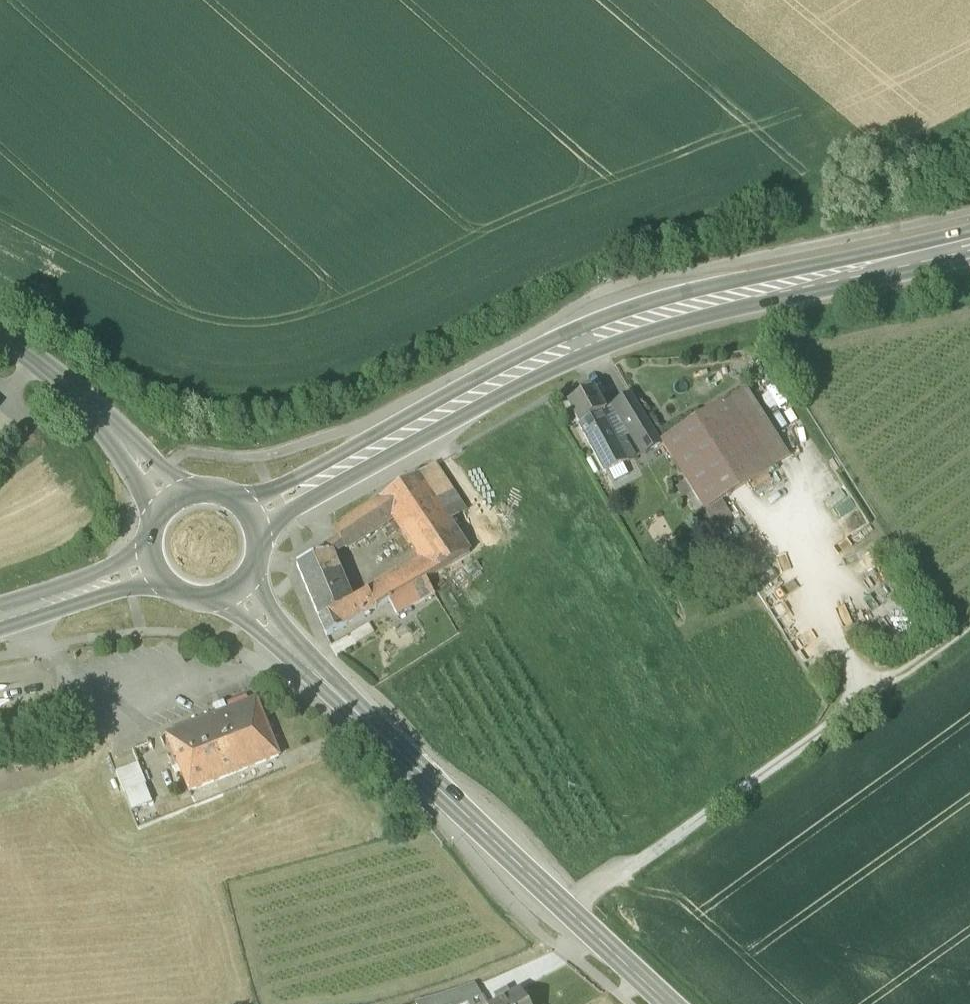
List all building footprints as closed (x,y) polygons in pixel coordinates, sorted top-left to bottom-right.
[(594,393),(569,406),(580,427),(599,417),(605,414),(594,393)] [(745,393),(729,402),(772,471),(788,461),(745,393)] [(646,455),(662,445),(632,398),(616,408),(646,455)] [(729,402),(662,445),(705,513),(772,471),(729,402)] [(599,417),(580,427),(596,456),(615,446),(599,417)] [(615,446),(596,456),(606,475),(625,464),(615,446)] [(470,555),(418,478),(401,489),(452,566),(470,555)] [(452,566),(401,489),(341,529),(352,545),(387,523),(416,567),(425,582),(426,581),(452,566)] [(350,605),(328,554),(297,567),(319,619),(350,605)] [(416,567),(403,574),(412,589),(425,582),(416,567)] [(403,574),(378,589),(387,604),(390,602),(412,589),(403,574)] [(412,589),(390,602),(398,616),(434,595),(426,581),(425,582),(412,589)] [(387,604),(378,589),(367,595),(376,610),(387,604)] [(350,605),(319,619),(327,639),(376,610),(367,595),(350,605)] [(376,622),(356,633),(361,642),(381,630),(376,622)] [(255,703),(166,739),(175,761),(171,763),(175,773),(179,770),(191,797),(279,760),(255,703)] [(138,768),(118,777),(125,795),(142,789),(146,787),(138,768)] [(142,789),(125,795),(133,813),(149,806),(142,789)] [(478,988),(456,998),(431,1003),(485,1003),(478,988)] [(494,1003),(525,1003),(518,991),(494,1003)]
